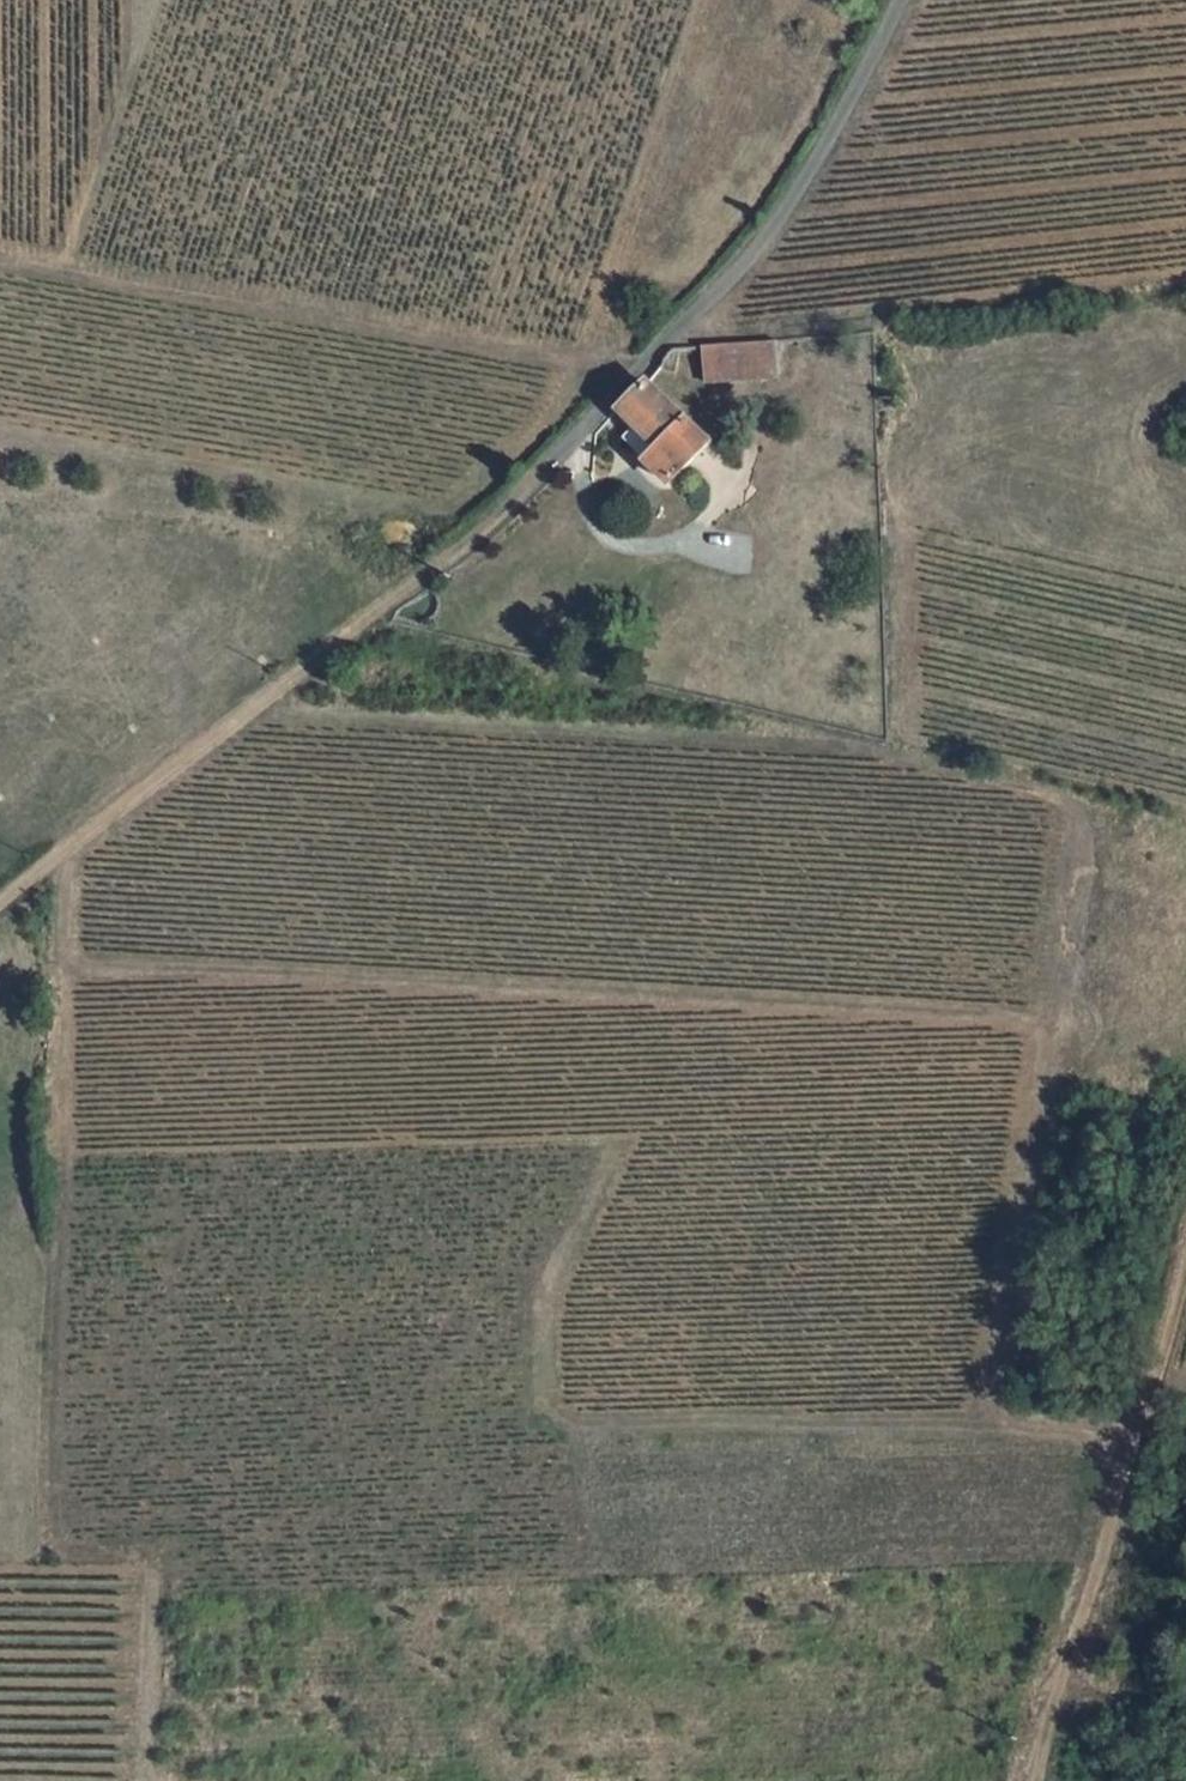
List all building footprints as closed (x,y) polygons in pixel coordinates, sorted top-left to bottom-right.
[(815,349),(734,357),(736,393),(817,387),(815,349)] [(731,431),(678,387),(653,414),(675,433),(671,440),(701,464),(731,431)] [(731,431),(701,464),(671,440),(660,451),(708,494),(745,450),(733,429),(731,431)]
